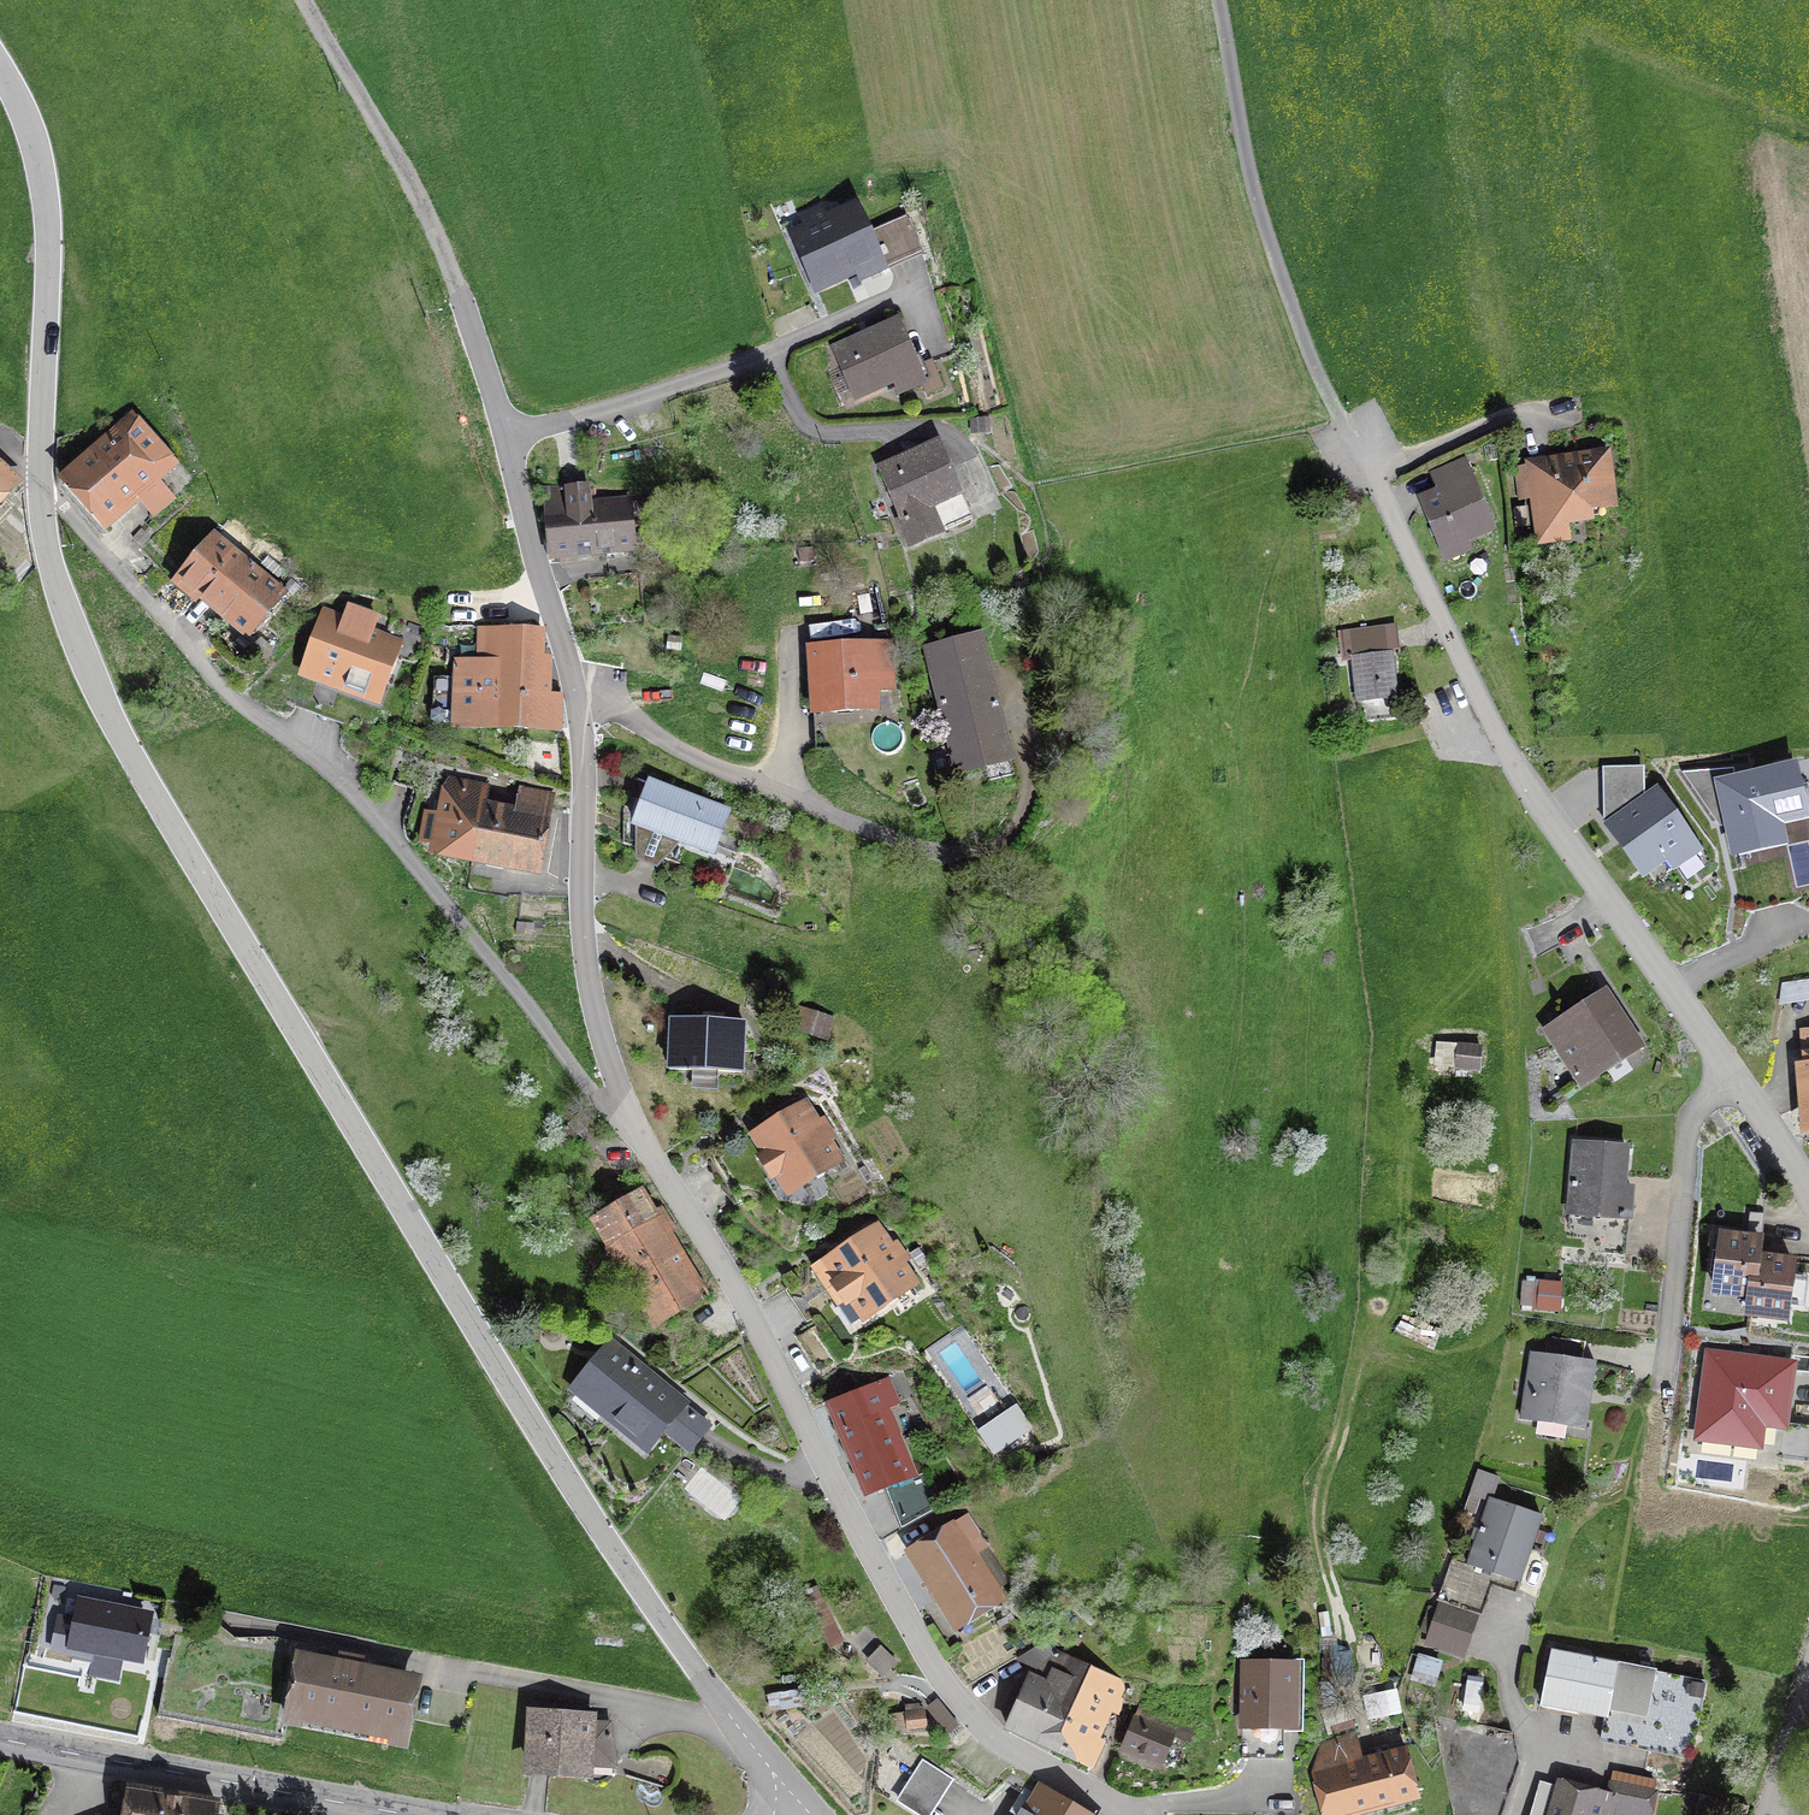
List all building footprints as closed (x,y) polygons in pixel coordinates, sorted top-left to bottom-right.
[(858,282),(880,273),(854,213),(793,239),(814,288),(853,271),(858,282)] [(899,393),(920,384),(894,324),(833,351),(855,400),(894,383),(899,393)] [(137,499),(153,516),(172,499),(156,481),(171,467),(127,419),(110,434),(115,439),(62,486),(104,533),(107,530),(100,522),(126,499),(131,505),(137,499)] [(982,434),(981,421),(969,422),(970,435),(982,434)] [(970,521),(937,447),(878,472),(910,546),(970,521)] [(1608,509),(1602,460),(1531,469),(1539,528),(1588,521),(1586,512),(1608,509)] [(1462,466),(1437,477),(1444,493),(1421,503),(1440,549),(1488,530),(1462,466)] [(12,485),(0,474),(0,497),(12,485)] [(564,489),(564,487),(542,490),(547,563),(558,561),(558,555),(632,547),(629,504),(592,508),(591,491),(586,492),(585,487),(564,489)] [(211,539),(171,588),(190,604),(196,597),(246,639),(281,597),(211,539)] [(1335,654),(1349,652),(1344,615),(1330,617),(1335,654)] [(297,679),(380,711),(404,648),(321,616),(297,679)] [(540,632),(499,631),(479,630),(478,665),(456,665),(453,728),(559,731),(559,698),(542,698),(543,661),(539,660),(540,632)] [(978,747),(1003,740),(978,638),(924,652),(956,774),(983,767),(978,747)] [(870,704),(867,653),(813,656),(816,707),(870,704)] [(1392,698),(1387,657),(1353,661),(1358,702),(1392,698)] [(1789,777),(1723,789),(1745,904),(1789,895),(1775,822),(1797,818),(1789,777)] [(433,852),(472,860),(481,812),(485,789),(447,782),(440,818),(424,815),(419,843),(434,846),(433,852)] [(636,862),(653,869),(654,869),(666,838),(711,854),(713,849),(736,857),(748,823),(647,785),(632,825),(635,826),(636,862)] [(472,860),(538,873),(551,798),(518,791),(513,818),(481,812),(472,860)] [(1692,841),(1656,792),(1605,830),(1641,878),(1692,841)] [(1603,999),(1550,1034),(1580,1081),(1634,1046),(1603,999)] [(829,1021),(798,1011),(792,1029),(824,1039),(829,1021)] [(737,1072),(739,1023),(672,1021),(671,1046),(683,1047),(682,1070),(737,1072)] [(1454,1083),(1471,1085),(1472,1071),(1476,1072),(1478,1049),(1438,1045),(1436,1067),(1456,1069),(1454,1083)] [(1801,1055),(1806,1130),(1808,1130),(1808,1055),(1801,1055)] [(766,1155),(759,1159),(770,1177),(777,1173),(789,1192),(835,1164),(823,1144),(830,1140),(819,1123),(810,1128),(802,1126),(793,1112),(754,1136),(766,1155)] [(1629,1189),(1621,1188),(1624,1149),(1574,1144),(1567,1216),(1626,1221),(1629,1189)] [(1453,1176),(1450,1208),(1488,1211),(1491,1179),(1453,1176)] [(651,1218),(638,1195),(593,1221),(653,1323),(698,1296),(664,1238),(674,1232),(662,1211),(651,1218)] [(886,1250),(873,1231),(828,1262),(841,1281),(833,1286),(845,1303),(852,1298),(865,1316),(910,1286),(897,1267),(904,1263),(892,1246),(886,1250)] [(1747,1316),(1756,1241),(1721,1236),(1714,1293),(1749,1298),(1747,1316)] [(1790,1263),(1755,1259),(1757,1241),(1756,1241),(1747,1316),(1783,1320),(1790,1263)] [(1697,1272),(1695,1287),(1708,1288),(1710,1273),(1697,1272)] [(1580,1363),(1583,1344),(1545,1338),(1542,1358),(1528,1356),(1519,1420),(1584,1429),(1593,1366),(1580,1363)] [(688,1452),(707,1429),(609,1349),(576,1391),(645,1447),(660,1429),(688,1452)] [(1790,1370),(1708,1358),(1696,1438),(1754,1446),(1758,1424),(1781,1428),(1790,1370)] [(827,1404),(864,1491),(906,1474),(886,1426),(887,1425),(882,1411),(896,1406),(885,1380),(827,1404)] [(1466,1567),(1516,1584),(1539,1517),(1489,1500),(1466,1567)] [(949,1525),(908,1551),(958,1630),(998,1604),(990,1591),(1004,1581),(965,1517),(950,1527),(949,1525)] [(1428,1645),(1459,1655),(1473,1616),(1441,1605),(1428,1645)] [(80,1606),(76,1624),(56,1620),(50,1651),(71,1655),(72,1647),(136,1660),(145,1619),(80,1606)] [(284,1722),(286,1723),(288,1711),(293,1684),(294,1684),(302,1642),(245,1631),(235,1639),(207,1618),(202,1641),(173,1636),(168,1660),(166,1660),(156,1717),(281,1741),(284,1722)] [(1016,1714),(1009,1728),(1052,1748),(1089,1673),(1048,1649),(1037,1668),(1024,1695),(1014,1691),(1006,1710),(1016,1714)] [(1604,1718),(1599,1743),(1689,1761),(1704,1684),(1549,1653),(1539,1706),(1604,1718)] [(403,1733),(406,1718),(409,1707),(401,1705),(406,1681),(304,1661),(299,1685),(294,1684),(293,1684),(288,1711),(326,1718),(326,1722),(364,1730),(365,1726),(403,1733)] [(1293,1726),(1294,1669),(1242,1668),(1241,1725),(1293,1726)] [(1052,1748),(1091,1766),(1100,1746),(1095,1744),(1113,1707),(1119,1710),(1127,1695),(1089,1673),(1052,1748)] [(1140,1706),(1134,1719),(1132,1718),(1120,1748),(1161,1765),(1172,1738),(1187,1744),(1193,1728),(1140,1706)] [(612,1759),(609,1736),(598,1735),(598,1726),(588,1725),(588,1721),(531,1717),(528,1770),(585,1774),(585,1766),(613,1768),(612,1759)] [(1431,1717),(1450,1814),(1499,1814),(1516,1765),(1511,1735),(1431,1717)] [(1321,1814),(1344,1814),(1416,1796),(1404,1754),(1369,1763),(1366,1755),(1357,1757),(1352,1736),(1316,1746),(1311,1778),(1321,1814)] [(950,1780),(921,1764),(898,1805),(916,1814),(930,1814),(950,1780)] [(1606,1799),(1559,1787),(1551,1814),(1602,1814),(1606,1799)] [(1040,1791),(1026,1814),(1081,1814),(1040,1791)] [(127,1792),(124,1814),(213,1814),(214,1806),(127,1792)]
